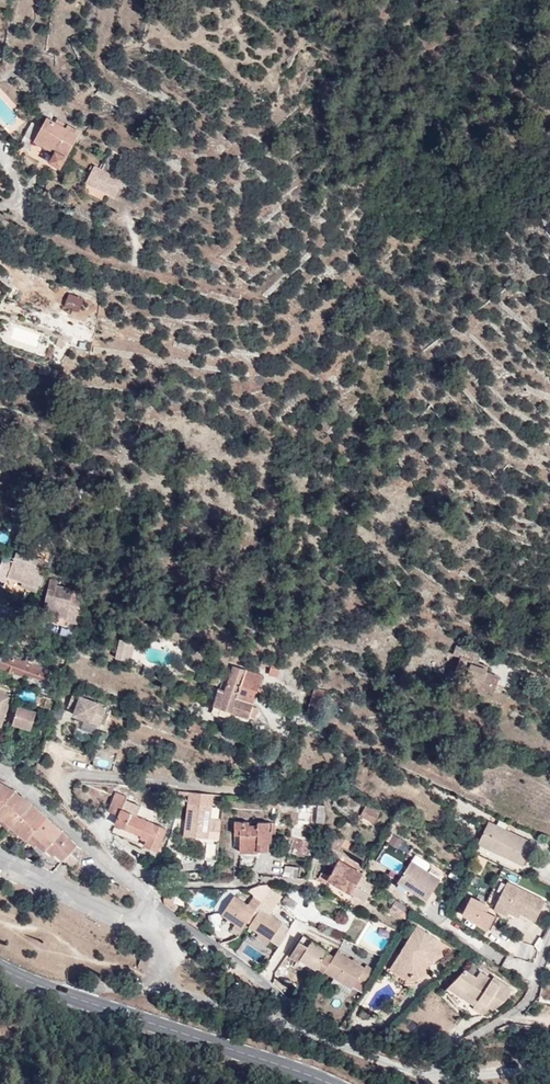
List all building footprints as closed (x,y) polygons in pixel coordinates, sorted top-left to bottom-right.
[(77,130),(68,124),(66,128),(49,118),(36,141),(56,152),(51,161),(61,167),(79,134),(76,132),(77,130)] [(87,182),(116,195),(123,180),(113,175),(102,169),(96,166),(87,182)] [(68,293),(64,308),(80,313),(84,298),(68,293)] [(66,342),(59,339),(56,345),(63,349),(66,342)] [(6,556),(0,569),(0,577),(8,580),(10,575),(24,581),(39,587),(44,574),(41,573),(46,560),(21,549),(16,560),(6,556)] [(37,591),(39,587),(24,581),(23,585),(37,591)] [(77,624),(83,600),(72,598),(74,590),(57,586),(56,591),(49,589),(43,612),(55,616),(64,618),(64,615),(67,615),(67,618),(66,621),(77,624)] [(55,616),(43,612),(41,618),(54,621),(55,616)] [(28,634),(21,642),(29,649),(35,641),(28,634)] [(122,660),(126,642),(120,641),(116,659),(122,660)] [(134,644),(126,642),(122,660),(130,662),(134,644)] [(477,665),(479,663),(482,655),(456,646),(453,653),(461,656),(452,679),(480,689),(480,687),(489,690),(494,692),(500,677),(487,672),(487,670),(477,665)] [(0,653),(0,668),(26,677),(26,675),(47,682),(51,671),(0,653)] [(287,663),(263,657),(261,665),(271,667),(269,674),(278,677),(281,666),(285,667),(287,663)] [(263,675),(234,666),(225,692),(219,691),(213,706),(249,718),(250,717),(255,719),(258,709),(253,706),(263,675)] [(326,691),(315,688),(309,709),(319,712),(326,691)] [(75,708),(73,713),(100,724),(107,705),(95,700),(81,695),(82,692),(74,689),(67,705),(75,708)] [(2,728),(12,697),(0,692),(0,728),(2,728)] [(82,692),(81,695),(95,700),(96,697),(82,692)] [(43,711),(47,697),(39,694),(35,707),(43,711)] [(13,723),(18,709),(13,707),(9,722),(13,723)] [(18,708),(18,709),(13,723),(13,725),(31,730),(37,713),(18,708)] [(208,725),(192,720),(190,729),(205,734),(208,725)] [(223,732),(213,729),(210,735),(221,739),(223,732)] [(16,792),(11,788),(0,782),(0,809),(16,792)] [(16,792),(0,809),(0,818),(3,820),(11,827),(31,805),(16,792)] [(127,796),(117,792),(109,811),(119,815),(115,824),(142,835),(141,837),(147,840),(144,844),(159,850),(168,829),(137,816),(141,806),(126,800),(127,796)] [(211,819),(213,806),(190,803),(187,835),(220,839),(222,821),(211,819)] [(46,818),(31,805),(11,827),(19,835),(26,841),(28,838),(46,818)] [(361,815),(374,822),(379,812),(367,806),(361,815)] [(310,821),(311,813),(298,811),(297,820),(310,821)] [(319,814),(311,813),(310,821),(318,822),(319,814)] [(370,829),(374,822),(361,815),(356,820),(370,829)] [(61,832),(46,818),(28,838),(44,852),(46,849),(61,832)] [(3,820),(0,823),(8,830),(11,827),(3,820)] [(275,823),(258,822),(258,825),(249,825),(249,822),(235,822),(235,834),(240,834),(240,852),(257,852),(258,850),(269,850),(270,834),(274,834),(275,823)] [(533,843),(490,822),(479,843),(522,864),(533,843)] [(19,835),(11,827),(8,830),(16,838),(19,835)] [(77,845),(61,832),(46,849),(53,856),(55,855),(63,861),(70,853),(77,845)] [(342,845),(345,839),(337,835),(331,845),(339,849),(342,845)] [(387,843),(399,849),(403,840),(391,835),(387,843)] [(308,849),(315,851),(318,842),(295,838),(286,865),(301,867),(308,849)] [(351,843),(345,839),(342,845),(348,848),(351,843)] [(217,859),(219,845),(208,843),(207,858),(217,859)] [(78,860),(70,853),(63,861),(71,868),(78,860)] [(363,874),(333,856),(329,863),(336,868),(331,877),(323,873),(320,879),(328,884),(330,880),(367,902),(376,886),(375,885),(368,881),(372,874),(365,870),(363,874)] [(398,882),(412,891),(427,900),(439,880),(411,862),(398,882)] [(408,895),(412,891),(398,882),(395,887),(408,895)] [(516,910),(520,913),(535,920),(544,901),(507,882),(494,909),(508,915),(509,912),(512,907),(516,909),(516,910)] [(262,908),(272,892),(269,888),(261,900),(257,906),(262,908)] [(222,912),(234,895),(232,893),(219,910),(222,912)] [(248,920),(257,906),(261,900),(253,894),(247,903),(234,895),(222,912),(229,916),(236,922),(241,916),(248,920)] [(405,917),(411,909),(397,900),(391,908),(405,917)] [(250,925),(262,908),(257,906),(248,920),(246,923),(250,925)] [(518,917),(520,913),(516,910),(516,909),(512,907),(509,912),(518,917)] [(270,939),(280,945),(287,934),(277,928),(282,921),(262,908),(250,925),(259,932),(270,939)] [(236,922),(229,916),(226,920),(234,925),(236,922)] [(246,923),(248,920),(241,916),(236,922),(234,925),(240,931),(246,923)] [(416,974),(416,979),(431,972),(427,963),(431,961),(433,964),(446,959),(452,949),(417,926),(398,957),(404,960),(400,966),(411,973),(416,974)] [(267,943),(270,939),(259,932),(257,936),(267,943)] [(287,953),(290,955),(303,937),(299,935),(287,953)] [(357,979),(367,985),(376,971),(366,965),(364,968),(338,951),(333,959),(326,954),(327,952),(327,951),(304,935),(303,937),(290,955),(299,962),(301,960),(316,970),(314,973),(321,978),(325,970),(351,988),(357,979)] [(406,978),(416,979),(416,974),(411,973),(400,966),(404,960),(398,957),(390,968),(406,978)] [(511,987),(493,975),(491,978),(479,971),(474,977),(465,971),(454,984),(465,993),(456,1005),(475,1018),(483,1016),(480,1013),(486,1009),(490,1004),(494,1007),(504,997),(511,987)] [(372,1010),(365,1006),(361,1014),(365,1016),(370,1014),(372,1010)]
